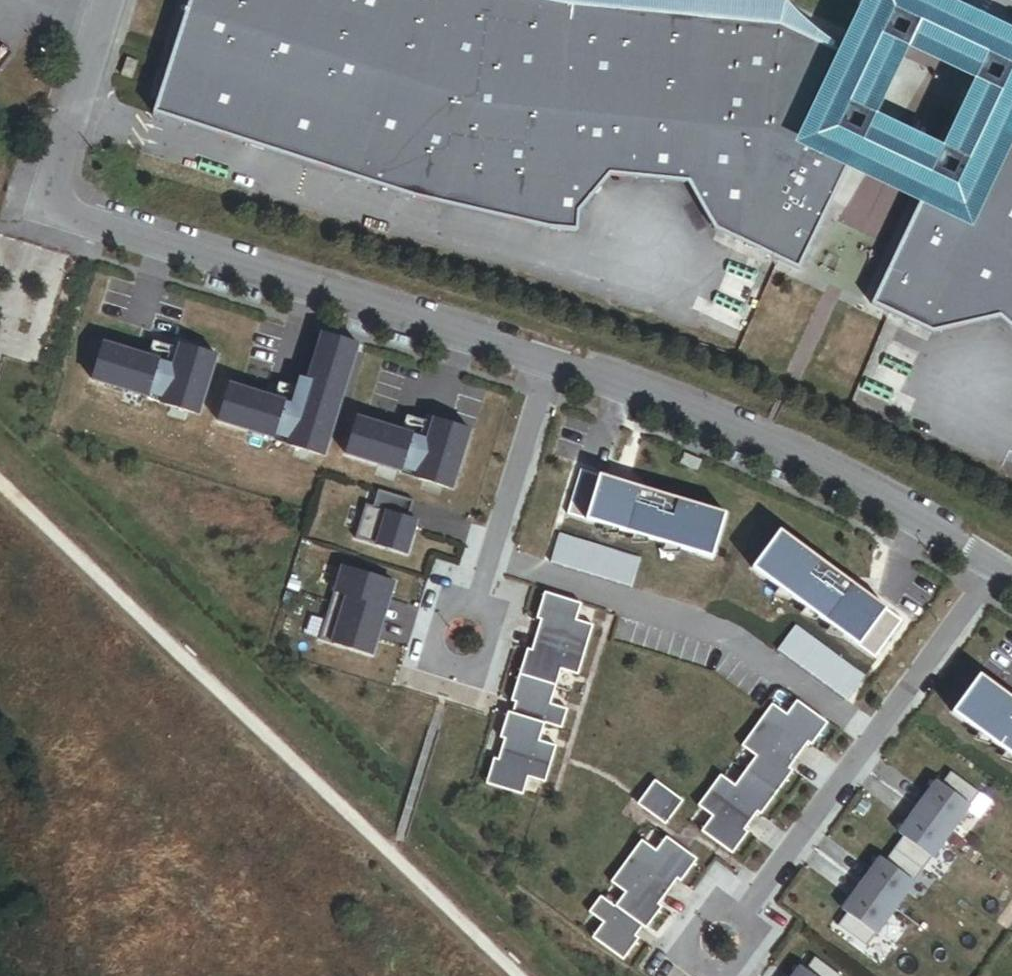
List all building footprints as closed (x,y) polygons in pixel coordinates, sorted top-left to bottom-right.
[(156,112),(456,208),(554,230),(578,234),(580,212),(607,176),(685,182),(713,229),(799,269),(858,142),(872,114),(892,76),(781,27),(564,2),(550,0),(191,0),(156,112)] [(964,113),(946,149),(933,174),(874,302),(935,332),(998,317),(1011,329),(1011,135),(964,113)] [(323,455),(358,345),(323,334),(301,406),(285,401),(286,399),(249,388),(237,427),(274,438),(275,433),(291,438),(289,445),(323,455)] [(198,414),(216,356),(181,345),(174,367),(158,362),(158,360),(105,343),(93,379),(147,396),(149,391),(164,396),(162,401),(162,402),(198,414)] [(162,401),(164,396),(149,391),(147,396),(146,399),(161,403),(162,402),(162,401)] [(452,489),(470,431),(434,420),(427,442),(411,437),(411,435),(358,419),(347,455),(400,471),(402,466),(417,471),(416,476),(415,477),(452,489)] [(289,445),(291,438),(275,433),(274,438),(273,441),(288,446),(289,445)] [(698,472),(702,460),(685,453),(680,464),(698,472)] [(416,476),(417,471),(402,466),(400,471),(400,474),(415,479),(415,477),(416,476)] [(725,514),(581,470),(568,515),(712,559),(725,514)] [(406,554),(416,522),(407,519),(408,514),(412,502),(381,492),(377,504),(369,502),(357,539),(406,554)] [(901,621),(779,532),(752,570),(873,659),(901,621)] [(627,586),(636,558),(560,534),(551,562),(627,586)] [(387,603),(393,583),(343,568),(332,604),(375,617),(380,601),(387,603)] [(581,604),(544,593),(536,620),(541,621),(534,642),(583,657),(593,626),(576,620),(581,604)] [(382,619),(387,603),(380,601),(375,617),(382,619)] [(371,655),(377,635),(371,633),(375,617),(332,604),(321,640),(371,655)] [(377,635),(382,619),(375,617),(371,633),(377,635)] [(863,677),(794,627),(777,651),(845,701),(863,677)] [(583,657),(534,642),(531,651),(527,650),(519,676),(555,687),(560,670),(577,675),(583,657)] [(516,703),(512,714),(544,724),(561,729),(567,710),(550,704),(555,687),(519,676),(511,702),(516,703)] [(980,676),(952,713),(1011,757),(1011,699),(980,676)] [(811,746),(827,724),(796,701),(786,715),(772,704),(760,720),(801,751),(807,743),(811,746)] [(501,750),(550,765),(556,746),(539,741),(544,724),(512,714),(508,713),(500,738),(504,740),(501,750)] [(789,769),(801,751),(760,720),(741,746),(755,757),(745,771),(776,794),(792,771),(789,769)] [(494,758),(486,785),(522,796),(527,778),(545,783),(550,765),(501,750),(498,760),(494,758)] [(760,815),(776,794),(745,771),(734,786),(720,775),(708,791),(749,822),(756,813),(760,815)] [(951,832),(979,794),(950,772),(940,786),(935,782),(917,807),(951,832)] [(665,825),(682,801),(654,781),(637,805),(665,825)] [(744,830),(749,822),(708,791),(697,806),(711,816),(700,832),(731,854),(747,832),(744,830)] [(922,870),(951,832),(917,807),(897,833),(902,837),(893,849),(922,870)] [(642,841),(624,866),(664,895),(676,879),(680,882),(696,859),(666,838),(656,852),(642,841)] [(894,908),(922,870),(893,849),(884,861),(879,858),(860,884),(894,908)] [(641,927),(645,929),(661,907),(658,904),(664,895),(624,866),(607,889),(621,899),(615,908),(641,927)] [(865,947),(894,908),(860,884),(842,909),(847,912),(837,926),(865,947)] [(615,908),(601,897),(589,914),(603,924),(592,938),(622,960),(638,938),(634,936),(641,927),(615,908)] [(814,957),(804,970),(799,966),(792,975),(839,975),(814,957)]
